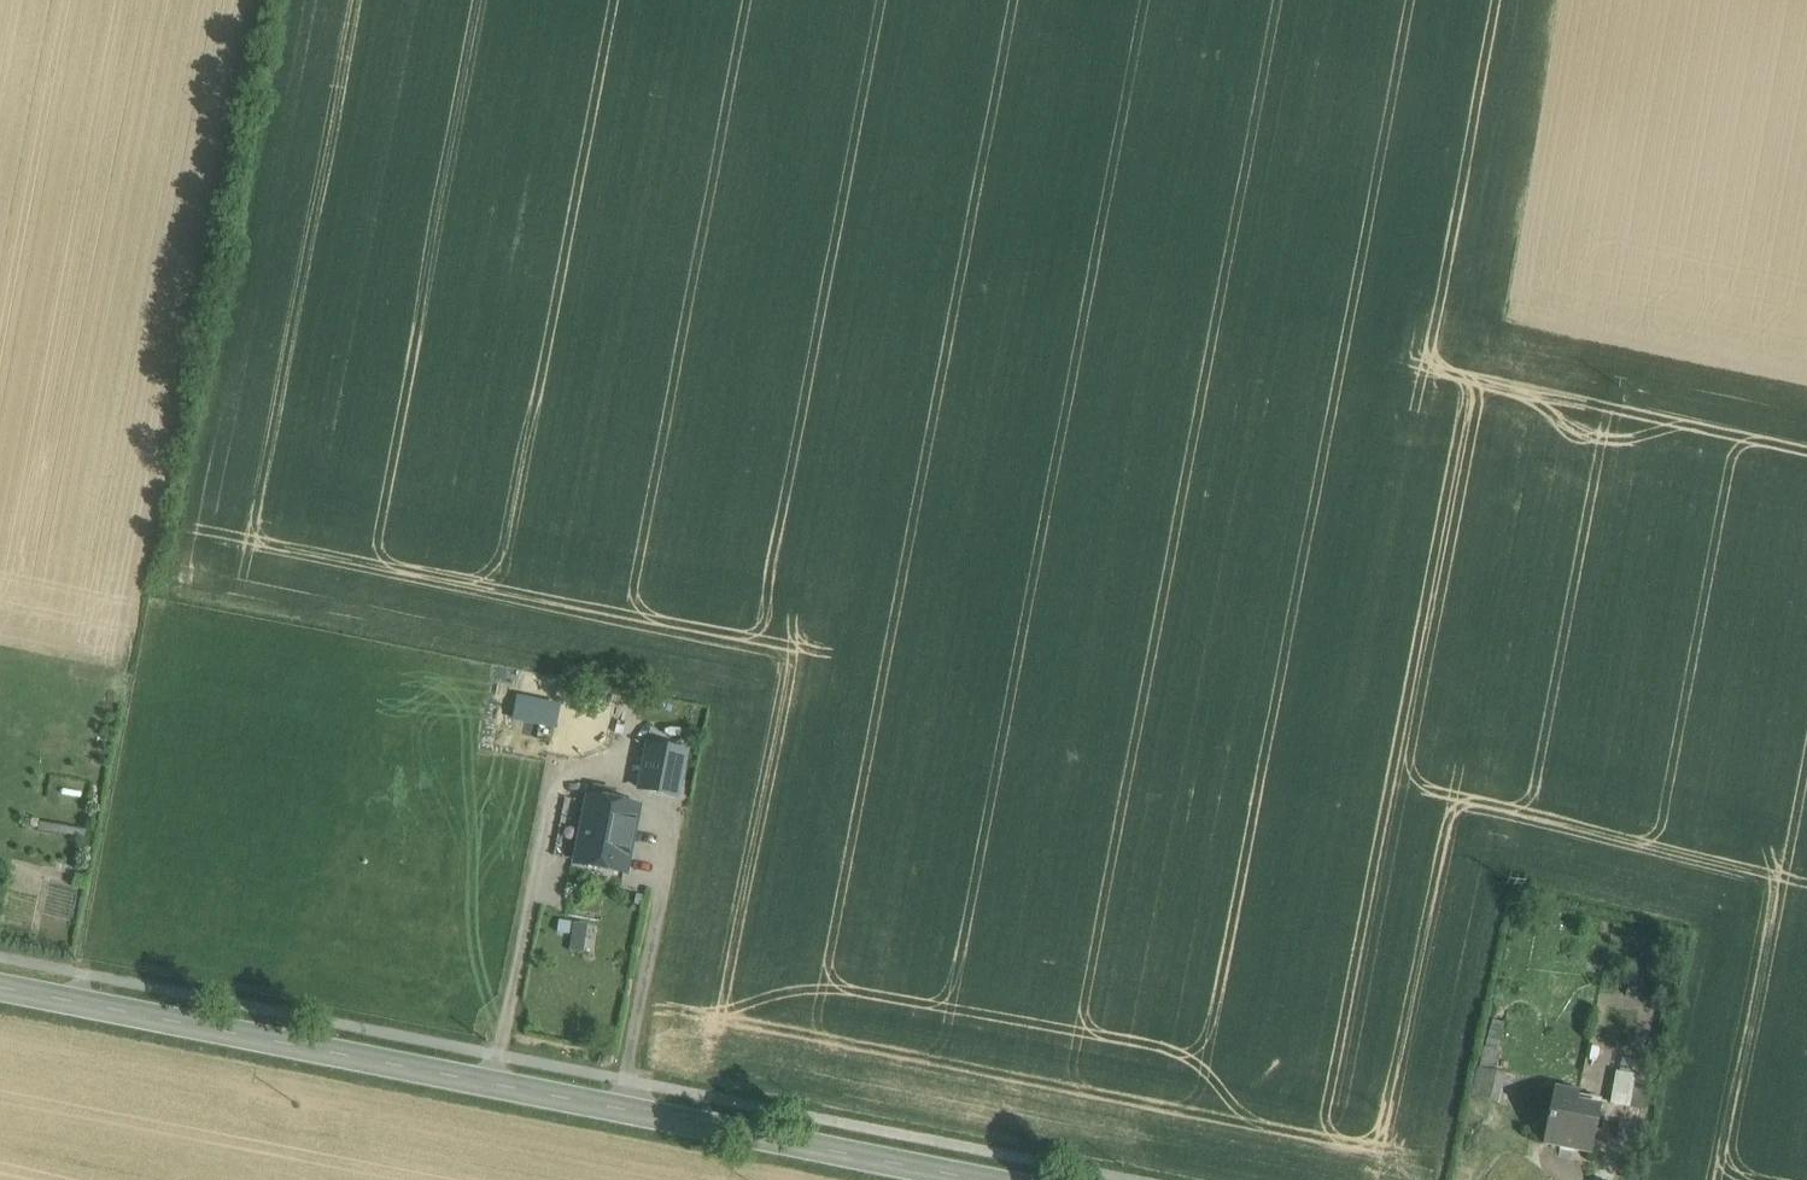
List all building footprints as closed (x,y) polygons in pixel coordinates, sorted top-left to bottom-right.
[(517,723),(562,723),(562,698),(518,698),(517,723)] [(687,752),(650,745),(642,790),(678,797),(687,752)] [(641,800),(577,787),(571,813),(595,818),(587,855),(630,864),(636,835),(634,835),(641,800)] [(1501,1052),(1485,1048),(1473,1097),(1497,1102),(1503,1073),(1497,1072),(1501,1052)] [(1633,1077),(1616,1074),(1611,1104),(1628,1107),(1633,1077)] [(1650,1079),(1633,1077),(1628,1107),(1644,1110),(1650,1079)] [(1602,1100),(1555,1091),(1545,1142),(1560,1145),(1560,1147),(1575,1150),(1576,1148),(1592,1151),(1602,1100)]
